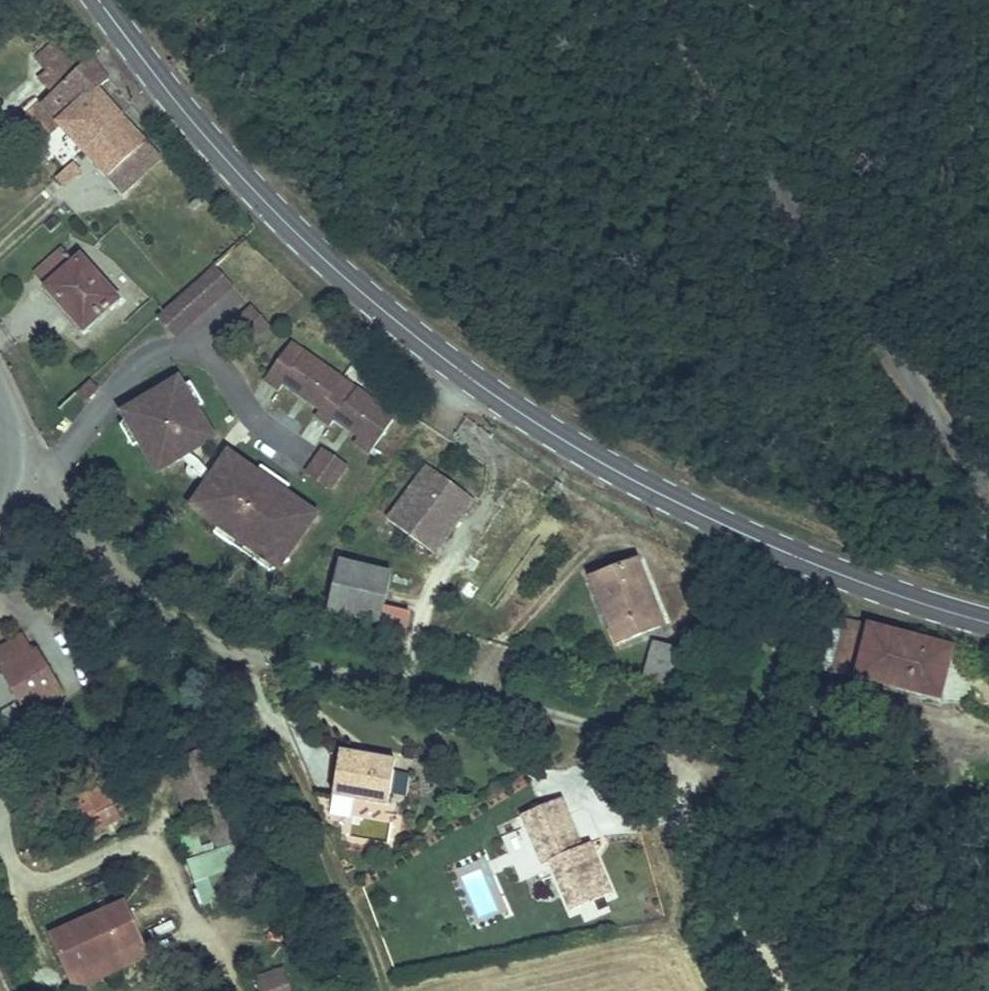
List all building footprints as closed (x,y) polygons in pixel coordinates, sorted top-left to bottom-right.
[(72,137),(109,102),(82,71),(96,59),(78,37),(65,50),(53,35),(27,59),(40,74),(14,98),(24,110),(37,98),(72,137)] [(148,142),(109,102),(72,137),(109,179),(148,142)] [(64,144),(45,161),(51,169),(72,152),(64,144)] [(49,236),(26,256),(35,267),(33,271),(71,311),(106,281),(69,240),(60,247),(49,236)] [(219,271),(201,252),(145,305),(163,324),(219,271)] [(238,334),(257,316),(240,297),(221,315),(238,334)] [(291,343),(278,334),(272,342),(285,352),(291,343)] [(183,397),(190,392),(177,371),(162,374),(171,390),(177,387),(183,397)] [(121,397),(117,400),(126,417),(120,420),(143,461),(170,446),(163,435),(168,432),(175,443),(201,427),(183,397),(177,387),(171,390),(162,374),(157,377),(151,378),(137,384),(121,397)] [(117,400),(106,413),(119,435),(120,420),(126,417),(117,400)] [(163,435),(170,446),(175,443),(168,432),(163,435)] [(333,493),(348,465),(319,449),(304,477),(333,493)] [(185,515),(281,577),(321,514),(226,452),(185,515)] [(419,465),(385,525),(440,556),(474,496),(419,465)] [(321,604),(371,623),(389,575),(338,555),(321,604)] [(623,565),(574,591),(607,654),(646,634),(621,587),(631,581),(623,565)] [(844,622),(825,617),(813,662),(831,667),(844,622)] [(845,618),(844,622),(831,667),(853,673),(868,625),(845,618)] [(908,632),(904,631),(902,634),(868,625),(853,673),(935,694),(950,646),(908,632)] [(0,657),(0,674),(27,718),(59,699),(63,693),(29,638),(0,657)] [(679,694),(687,650),(650,644),(643,687),(679,694)] [(351,741),(343,782),(397,794),(405,753),(351,741)] [(545,798),(504,809),(522,860),(529,858),(546,908),(586,894),(569,844),(561,847),(545,798)] [(213,839),(217,853),(186,861),(198,906),(253,892),(238,832),(213,839)] [(77,930),(99,970),(167,931),(145,891),(77,930)] [(255,980),(259,990),(291,990),(284,970),(255,980)]
